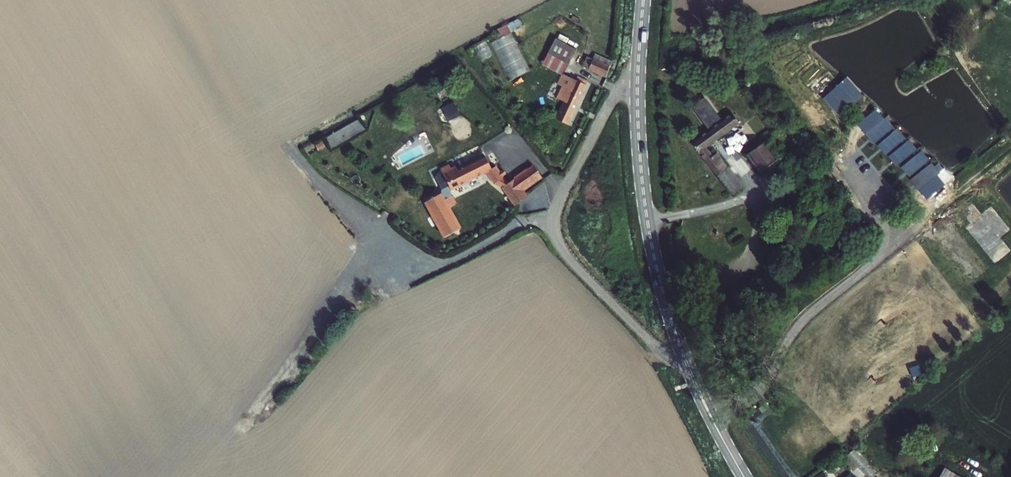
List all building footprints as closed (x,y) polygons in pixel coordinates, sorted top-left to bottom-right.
[(508,24),(493,30),(497,39),(491,41),(507,80),(527,72),(508,24)] [(547,53),(569,64),(576,49),(555,38),(547,53)] [(600,52),(592,67),(608,76),(616,63),(602,55),(600,52)] [(559,119),(568,124),(590,83),(581,78),(559,119)] [(452,108),(444,114),(451,124),(459,118),(452,108)] [(733,109),(695,138),(722,170),(732,162),(719,146),(715,149),(711,144),(733,128),(736,132),(745,125),(733,109)] [(459,118),(451,124),(463,140),(471,135),(459,118)] [(328,148),(365,133),(360,121),(323,136),(328,148)] [(751,151),(764,167),(780,155),(772,145),(766,138),(751,151)] [(779,140),(772,145),(780,155),(787,149),(779,140)] [(506,188),(518,205),(532,194),(527,188),(519,177),(512,181),(500,164),(497,166),(489,153),(462,168),(460,164),(441,174),(450,190),(490,170),(496,180),(506,188)] [(507,160),(500,164),(512,181),(519,177),(507,160)] [(732,162),(722,170),(737,189),(748,181),(732,162)] [(535,165),(519,177),(527,188),(543,176),(535,165)] [(463,224),(454,209),(460,205),(454,196),(448,199),(444,192),(429,199),(449,234),(455,230),(463,244),(516,213),(507,203),(468,224),(463,224)] [(455,230),(449,234),(457,247),(463,244),(455,230)]
